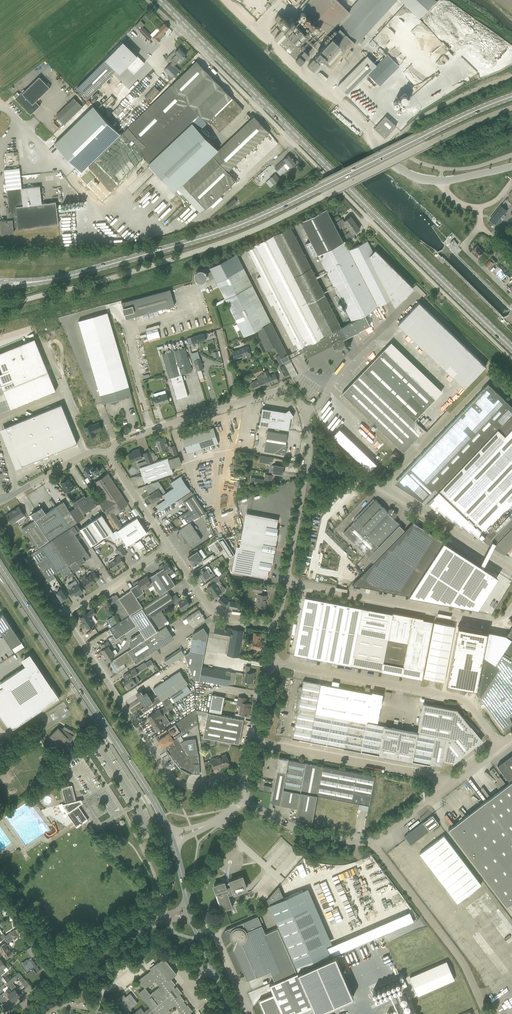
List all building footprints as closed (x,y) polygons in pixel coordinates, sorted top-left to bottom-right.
[(348,11),(337,0),(309,0),(302,8),(328,33),(329,33),(338,24),(340,26),(332,35),(332,36),(316,54),(331,68),(355,42),(357,43),(396,0),(358,0),(348,11)] [(435,0),(400,0),(420,18),(436,1),(435,0)] [(271,33),(285,46),(303,28),(294,20),(290,24),(290,23),(289,23),(283,18),(279,14),(275,18),(279,21),(271,30),(271,33)] [(139,23),(135,27),(139,30),(142,27),(145,24),(141,21),(139,23)] [(161,40),(160,39),(165,35),(163,33),(165,31),(169,28),(164,23),(161,27),(159,29),(160,30),(152,37),(158,43),(161,40)] [(152,37),(142,27),(139,30),(149,40),(152,37)] [(303,28),(285,46),(296,57),(295,57),(300,62),(304,58),(309,53),(304,48),(308,44),(307,39),(305,37),(308,33),(303,28)] [(123,41),(105,59),(116,70),(120,73),(127,66),(134,73),(144,63),(123,41)] [(172,62),(165,70),(172,78),(178,72),(175,68),(173,66),(178,62),(181,64),(186,59),(184,56),(186,53),(180,47),(177,51),(175,52),(177,54),(171,60),(172,62)] [(349,49),(344,55),(347,58),(352,52),(349,49)] [(388,54),(377,65),(368,74),(380,85),(400,66),(388,54)] [(367,55),(338,86),(347,95),(377,65),(367,55)] [(105,59),(77,88),(88,98),(116,70),(105,59)] [(320,65),(313,59),(307,66),(314,72),(320,65)] [(208,120),(220,132),(243,109),(214,79),(196,61),(121,134),(145,159),(151,165),(149,167),(154,173),(156,171),(175,191),(178,188),(192,203),(190,205),(195,211),(197,209),(201,213),(236,181),(228,172),(269,132),(268,132),(254,117),(254,116),(219,150),(192,121),(199,114),(206,122),(208,120)] [(162,80),(164,78),(159,73),(155,77),(163,85),(165,83),(162,80)] [(15,99),(27,111),(30,115),(40,106),(35,101),(50,87),(39,76),(22,93),(21,92),(15,99)] [(109,88),(119,94),(123,86),(119,83),(117,87),(112,83),(109,88)] [(154,86),(145,96),(150,101),(160,91),(154,86)] [(103,93),(94,101),(99,107),(103,103),(103,104),(108,99),(103,93)] [(77,167),(81,171),(120,133),(93,106),(54,143),(59,148),(77,167)] [(81,171),(77,176),(101,201),(145,159),(121,134),(120,133),(81,171)] [(286,158),(275,168),(277,171),(283,165),(287,169),(290,167),(296,162),(289,154),(286,158)] [(6,207),(7,216),(17,215),(18,226),(18,229),(58,224),(56,202),(42,203),(40,186),(22,188),(19,168),(4,169),(8,207),(6,207)] [(270,187),(274,184),(280,179),(275,174),(269,179),(266,182),(270,187)] [(234,198),(225,206),(228,209),(237,201),(234,198)] [(501,205),(490,219),(498,225),(500,223),(497,220),(503,213),(504,214),(507,211),(501,205)] [(186,218),(189,221),(193,217),(190,214),(193,211),(188,206),(179,215),(184,220),(186,218)] [(326,209),(301,221),(303,226),(305,230),(311,241),(306,244),(313,257),(318,254),(330,279),(333,283),(335,288),(340,298),(342,301),(352,322),(341,327),(342,327),(344,332),(345,334),(346,336),(352,333),(352,334),(353,334),(352,333),(355,331),(356,333),(360,331),(359,330),(369,324),(370,325),(364,314),(390,299),(395,305),(413,287),(375,250),(373,252),(367,241),(349,250),(344,240),(342,241),(336,229),(333,223),(331,219),(326,209)] [(7,216),(7,220),(0,221),(0,222),(1,233),(14,232),(13,227),(18,226),(17,215),(7,216)] [(336,223),(339,227),(340,228),(346,224),(348,227),(355,223),(350,216),(344,221),(342,218),(336,223)] [(351,231),(345,235),(349,240),(350,243),(356,239),(354,236),(352,234),(354,233),(355,232),(360,229),(355,223),(348,227),(351,231)] [(341,327),(320,285),(292,231),(290,227),(247,248),(249,253),(261,276),(257,278),(266,296),(271,305),(273,304),(291,340),(294,344),(296,343),(300,352),(305,350),(308,357),(308,356),(331,344),(334,349),(344,344),(341,339),(345,336),(346,337),(347,337),(346,336),(345,334),(344,332),(342,327),(341,327)] [(471,251),(479,259),(482,256),(480,255),(483,251),(477,245),(471,251)] [(215,265),(210,267),(236,320),(239,325),(244,336),(256,330),(266,350),(275,346),(279,353),(279,354),(281,358),(284,364),(285,366),(291,362),(289,357),(237,259),(235,255),(215,265)] [(492,258),(485,265),(487,268),(488,267),(490,269),(496,262),(492,258)] [(501,280),(505,275),(503,272),(502,271),(498,275),(497,276),(501,280)] [(126,318),(131,317),(174,305),(170,289),(121,303),(126,318)] [(464,388),(475,378),(486,366),(420,302),(399,325),(464,388)] [(119,400),(120,399),(120,398),(131,394),(117,347),(107,312),(78,321),(86,347),(102,403),(108,401),(108,402),(109,402),(110,402),(112,402),(113,402),(114,402),(115,402),(116,401),(117,401),(118,400),(119,400)] [(206,340),(204,333),(191,337),(191,338),(187,339),(189,344),(206,340)] [(48,371),(36,343),(35,339),(0,353),(0,366),(3,374),(0,375),(0,382),(2,387),(5,386),(19,380),(20,383),(48,371)] [(261,353),(266,350),(261,341),(256,343),(261,353)] [(172,350),(162,353),(168,373),(169,378),(170,378),(176,399),(188,396),(182,374),(191,371),(190,366),(184,347),(174,350),(174,351),(172,352),(172,350)] [(239,357),(241,356),(242,359),(251,356),(251,354),(250,353),(248,347),(237,350),(232,352),(234,358),(239,357)] [(403,452),(424,430),(414,420),(435,398),(384,350),(342,393),(403,452)] [(194,360),(197,370),(203,368),(200,358),(194,360)] [(284,364),(280,367),(284,376),(289,373),(285,366),(284,364)] [(252,369),(254,375),(263,371),(261,366),(252,369)] [(278,381),(276,376),(274,372),(269,374),(267,370),(264,371),(265,373),(266,375),(269,384),(278,381)] [(56,390),(48,371),(20,383),(19,380),(5,386),(2,387),(11,408),(13,407),(42,396),(56,390)] [(258,379),(256,380),(251,382),(254,390),(269,384),(266,375),(265,373),(257,376),(258,379)] [(401,475),(428,501),(427,502),(430,504),(437,511),(438,509),(444,515),(446,514),(453,521),(454,519),(461,526),(462,525),(464,526),(469,531),(468,530),(469,529),(474,534),(473,534),(478,538),(480,536),(487,543),(490,545),(493,547),(505,554),(511,547),(511,406),(501,396),(488,383),(480,392),(481,392),(401,475)] [(155,397),(153,397),(155,406),(169,401),(167,397),(166,393),(165,390),(154,394),(155,397)] [(7,429),(12,442),(8,444),(12,452),(15,450),(22,466),(77,443),(61,403),(47,409),(34,415),(9,425),(9,426),(6,427),(7,429)] [(289,409),(286,412),(262,408),(262,413),(260,413),(259,416),(261,416),(260,425),(288,430),(290,418),(293,415),(289,409)] [(92,425),(92,424),(84,427),(88,438),(96,435),(95,432),(102,429),(99,422),(92,425)] [(182,438),(187,453),(218,443),(213,427),(182,438)] [(368,471),(375,463),(337,428),(330,435),(368,471)] [(288,434),(283,433),(267,430),(264,450),(274,452),(275,453),(282,454),(284,455),(285,454),(287,445),(286,444),(288,434)] [(156,440),(160,451),(168,448),(165,437),(156,440)] [(128,453),(131,461),(142,457),(139,448),(134,450),(134,451),(128,453)] [(148,464),(153,462),(151,454),(149,451),(144,453),(148,464)] [(395,451),(391,454),(396,459),(400,455),(395,451)] [(176,454),(172,456),(156,461),(153,462),(148,464),(140,467),(142,474),(145,482),(173,472),(171,467),(181,464),(178,456),(177,456),(176,454)] [(272,457),(260,455),(259,462),(271,464),(272,457)] [(273,465),(272,473),(282,474),(283,466),(273,465)] [(89,478),(100,471),(97,467),(94,469),(93,466),(89,469),(88,467),(87,468),(86,467),(84,469),(84,470),(87,475),(87,476),(88,477),(89,478)] [(118,519),(113,512),(115,511),(115,512),(128,504),(108,474),(95,482),(106,499),(100,503),(108,516),(113,523),(118,519)] [(272,475),(267,474),(265,474),(264,479),(251,477),(250,483),(270,486),(271,486),(270,486),(271,478),(272,478),(272,475)] [(161,503),(162,505),(158,509),(159,511),(164,508),(167,506),(169,504),(180,497),(190,490),(184,481),(181,476),(171,483),(174,487),(163,495),(166,499),(164,501),(161,503)] [(74,487),(68,477),(67,478),(66,478),(64,478),(63,478),(63,480),(63,481),(61,482),(67,492),(74,487)] [(155,486),(147,491),(150,495),(149,495),(150,497),(149,497),(152,502),(162,495),(163,495),(166,493),(158,481),(153,482),(155,486)] [(78,505),(84,513),(97,505),(90,494),(85,497),(84,495),(72,502),(75,507),(78,505)] [(185,525),(190,522),(195,519),(205,512),(194,494),(183,501),(189,510),(182,514),(184,518),(181,520),(185,525)] [(355,521),(347,529),(343,532),(373,561),(404,529),(400,525),(400,524),(394,518),(394,517),(395,517),(396,517),(396,516),(397,515),(397,514),(397,513),(396,513),(396,512),(395,512),(395,511),(394,511),(393,511),(394,508),(393,508),(392,509),(392,508),(391,508),(390,508),(389,508),(389,509),(388,509),(388,510),(388,511),(376,500),(375,500),(373,499),(353,520),(355,521)] [(84,513),(78,505),(75,507),(70,511),(63,501),(45,513),(41,508),(37,511),(36,511),(31,514),(35,520),(21,528),(35,550),(40,547),(74,524),(77,522),(86,516),(84,513)] [(6,515),(12,523),(24,515),(19,506),(6,515)] [(269,563),(272,563),(274,553),(273,553),(275,544),(276,544),(278,534),(275,533),(278,519),(246,513),(240,546),(237,546),(232,571),(267,578),(269,563)] [(102,514),(80,529),(91,545),(113,531),(102,514)] [(137,517),(123,526),(118,519),(113,523),(117,530),(127,545),(147,532),(137,517)] [(201,538),(190,522),(185,525),(178,530),(180,531),(176,534),(180,539),(181,540),(180,540),(180,542),(184,542),(184,543),(186,543),(186,542),(189,546),(194,544),(201,538)] [(413,522),(352,584),(366,587),(370,588),(408,595),(409,594),(433,556),(443,541),(438,538),(413,522)] [(78,531),(74,525),(51,540),(71,570),(90,557),(75,534),(78,531)] [(147,533),(140,537),(148,550),(156,545),(151,536),(150,537),(147,533)] [(218,539),(221,544),(229,557),(234,554),(226,541),(223,537),(218,539)] [(135,543),(138,549),(143,545),(140,539),(135,543)] [(71,570),(51,540),(40,547),(40,548),(56,573),(60,570),(64,576),(72,571),(71,570)] [(409,594),(408,595),(435,600),(441,601),(473,607),(478,608),(472,606),(493,574),(498,577),(487,569),(483,567),(493,547),(490,545),(480,565),(443,541),(433,556),(409,594)] [(113,570),(124,562),(121,558),(127,554),(121,546),(117,549),(120,555),(108,563),(113,570)] [(56,573),(40,548),(30,554),(46,579),(53,575),(56,573)] [(202,559),(197,551),(188,557),(191,563),(191,562),(193,565),(195,563),(196,563),(196,562),(202,559)] [(203,564),(214,557),(212,554),(201,561),(203,564)] [(356,564),(360,569),(364,565),(366,567),(372,562),(365,555),(356,564)] [(167,562),(163,565),(162,565),(167,572),(169,576),(174,572),(172,569),(174,567),(172,564),(170,566),(167,562)] [(160,570),(157,572),(168,589),(175,584),(169,576),(167,572),(162,565),(163,565),(162,564),(158,566),(160,570)] [(199,574),(202,578),(205,576),(205,577),(208,576),(209,576),(210,578),(214,575),(215,575),(212,570),(209,572),(206,567),(204,568),(200,571),(201,573),(199,574)] [(84,575),(80,578),(87,588),(88,587),(89,588),(91,586),(96,582),(94,580),(98,578),(99,579),(94,572),(86,577),(84,575)] [(168,589),(157,572),(149,578),(153,585),(160,595),(166,590),(168,589)] [(46,579),(45,580),(47,583),(55,578),(53,575),(46,579)] [(153,585),(149,578),(147,575),(142,579),(147,585),(148,588),(149,588),(153,585)] [(137,581),(133,583),(134,586),(136,584),(142,593),(144,592),(144,591),(143,588),(147,585),(142,579),(138,582),(137,581)] [(75,580),(67,586),(69,589),(68,590),(71,595),(75,593),(76,595),(83,591),(82,590),(84,589),(79,582),(78,583),(75,580)] [(215,581),(210,584),(207,587),(209,590),(210,589),(215,596),(220,593),(221,595),(223,594),(225,590),(225,587),(223,586),(220,587),(219,588),(215,581)] [(136,584),(134,586),(130,588),(131,590),(139,601),(145,597),(142,593),(136,584)] [(257,597),(257,600),(256,605),(264,607),(266,595),(260,594),(261,592),(262,586),(254,585),(253,591),(252,593),(253,593),(253,594),(253,595),(253,596),(254,596),(255,597),(257,597)] [(67,597),(67,596),(62,588),(59,590),(57,592),(57,593),(56,593),(62,601),(65,599),(65,598),(67,597)] [(142,606),(142,605),(140,603),(139,601),(131,590),(119,598),(130,614),(142,606)] [(168,620),(161,610),(173,601),(175,605),(178,602),(181,606),(180,607),(179,608),(179,609),(180,610),(181,611),(183,610),(187,608),(186,607),(190,604),(186,597),(183,599),(181,596),(178,598),(176,594),(172,597),(168,591),(164,593),(151,602),(150,602),(143,607),(156,628),(168,620)] [(111,603),(122,620),(129,615),(127,611),(116,594),(113,596),(108,599),(111,603)] [(223,596),(218,601),(224,606),(225,605),(227,607),(229,607),(229,608),(237,609),(238,602),(230,601),(230,602),(229,602),(228,601),(229,601),(223,596)] [(422,678),(433,620),(309,597),(298,655),(422,678)] [(158,631),(156,628),(143,607),(142,606),(130,614),(129,615),(122,620),(117,623),(109,628),(113,635),(111,637),(112,639),(115,644),(121,640),(119,637),(136,625),(145,639),(158,631)] [(91,626),(93,624),(95,623),(92,619),(90,616),(91,615),(92,616),(93,615),(94,615),(96,614),(95,613),(96,613),(93,609),(88,612),(80,618),(87,629),(91,626)] [(199,609),(186,618),(192,628),(205,619),(199,609)] [(9,622),(7,619),(7,620),(3,614),(0,615),(0,629),(9,622)] [(113,616),(107,620),(109,623),(107,625),(109,628),(117,623),(113,616)] [(0,629),(0,630),(5,638),(15,632),(14,630),(10,624),(9,622),(0,629)] [(455,626),(447,624),(434,622),(423,677),(444,681),(455,626)] [(241,646),(242,640),(243,630),(232,628),(232,629),(231,628),(215,625),(213,636),(229,639),(230,639),(227,655),(239,657),(241,646)] [(459,625),(447,684),(477,689),(488,630),(481,629),(478,635),(463,626),(459,625)] [(158,631),(145,639),(111,661),(110,665),(113,665),(113,668),(116,669),(115,672),(118,672),(119,669),(122,670),(173,637),(166,626),(158,631)] [(504,635),(505,634),(488,630),(477,689),(476,693),(504,729),(511,723),(511,722),(509,715),(511,714),(511,643),(503,637),(504,635)] [(15,632),(5,638),(12,648),(19,643),(18,643),(21,641),(17,635),(15,632)] [(254,632),(253,637),(252,639),(251,647),(260,649),(262,641),(260,640),(261,633),(254,632)] [(504,635),(503,637),(511,643),(511,633),(508,632),(506,635),(504,635)] [(114,655),(108,646),(110,645),(107,641),(101,645),(103,649),(101,650),(107,659),(114,655)] [(25,666),(24,666),(19,669),(19,670),(1,682),(3,686),(1,688),(0,688),(0,714),(8,726),(10,724),(13,728),(59,697),(52,686),(51,685),(38,666),(37,665),(37,664),(34,660),(32,661),(29,657),(23,661),(26,665),(25,666)] [(144,662),(135,668),(138,673),(147,667),(153,663),(151,659),(145,663),(144,662)] [(250,666),(246,665),(244,676),(243,676),(242,680),(242,683),(247,684),(254,686),(254,682),(253,682),(254,680),(255,680),(255,679),(253,678),(253,676),(254,677),(255,672),(249,671),(250,666)] [(202,666),(199,680),(228,685),(229,683),(231,672),(202,666)] [(138,673),(135,668),(123,675),(125,679),(121,681),(124,686),(126,685),(128,689),(133,686),(137,684),(132,677),(138,673)] [(180,671),(153,688),(158,695),(161,701),(162,701),(167,697),(170,695),(176,692),(188,683),(183,676),(180,671)] [(292,738),(309,742),(315,743),(326,685),(303,680),(302,686),(299,686),(298,694),(301,695),(292,738)] [(315,743),(332,746),(338,747),(349,689),(338,687),(339,682),(332,681),(332,686),(326,685),(315,743)] [(349,689),(338,747),(342,748),(361,751),(367,722),(367,718),(377,720),(382,693),(372,691),(371,693),(364,692),(349,689)] [(141,690),(136,693),(145,706),(141,709),(144,712),(161,701),(158,695),(152,699),(146,691),(143,693),(141,690)] [(176,692),(170,695),(175,702),(180,698),(176,692)] [(221,715),(223,701),(224,696),(212,694),(209,712),(221,715)] [(159,709),(152,714),(148,717),(157,731),(164,726),(159,718),(163,715),(162,714),(168,711),(174,707),(171,703),(173,702),(170,698),(169,699),(167,697),(162,701),(165,706),(159,710),(159,709)] [(237,704),(240,705),(238,714),(235,713),(234,717),(243,719),(245,719),(246,714),(248,715),(250,703),(245,702),(246,698),(238,697),(237,704)] [(457,709),(456,709),(423,703),(417,732),(437,735),(450,738),(464,755),(477,744),(478,744),(477,743),(481,740),(475,733),(478,731),(463,715),(463,716),(457,709)] [(177,737),(198,724),(196,714),(195,710),(175,723),(179,729),(176,731),(179,734),(167,742),(168,743),(164,746),(175,762),(175,761),(178,765),(181,769),(182,769),(190,773),(195,773),(195,774),(199,773),(199,768),(198,756),(195,738),(184,740),(180,742),(177,737)] [(209,712),(207,712),(207,714),(207,716),(203,736),(223,740),(229,741),(239,743),(243,719),(234,717),(227,716),(221,715),(209,712)] [(361,751),(379,755),(384,726),(367,722),(361,751)] [(169,733),(163,737),(159,740),(163,747),(164,746),(168,743),(167,742),(179,734),(176,731),(179,729),(175,723),(166,729),(169,733)] [(50,735),(55,741),(53,744),(65,751),(76,733),(64,726),(62,729),(61,728),(60,729),(58,727),(50,735)] [(379,755),(396,758),(402,729),(384,726),(379,755)] [(396,758),(412,761),(417,732),(402,729),(396,758)] [(412,761),(432,765),(437,735),(417,732),(412,761)] [(441,766),(442,761),(454,763),(464,755),(450,738),(437,735),(432,765),(435,765),(441,766)] [(226,754),(221,756),(210,760),(212,764),(214,768),(223,765),(224,766),(229,764),(226,754)] [(308,818),(308,822),(307,823),(312,824),(317,795),(323,767),(281,759),(279,760),(271,803),(297,807),(296,816),(308,818)] [(504,761),(503,760),(503,761),(504,762),(499,765),(498,766),(498,765),(497,765),(509,780),(511,778),(511,772),(504,761)] [(374,776),(353,772),(323,767),(317,795),(324,797),(369,805),(374,776)] [(448,828),(507,905),(511,901),(511,780),(448,828)] [(77,827),(83,823),(88,820),(78,805),(80,803),(79,800),(81,800),(76,801),(72,785),(62,788),(66,803),(63,804),(63,805),(66,812),(77,827)] [(423,822),(404,836),(406,838),(411,845),(430,830),(439,823),(432,815),(423,822)] [(447,839),(444,835),(420,853),(457,902),(481,884),(476,878),(447,839)] [(230,880),(232,885),(226,887),(226,886),(224,881),(214,885),(222,910),(225,909),(227,908),(233,906),(228,894),(233,892),(234,893),(247,889),(242,876),(238,878),(230,880)] [(300,970),(331,957),(302,890),(284,898),(279,886),(267,899),(298,971),(300,970)] [(270,971),(275,981),(296,972),(277,928),(265,933),(258,916),(225,930),(230,932),(230,933),(230,934),(229,935),(230,936),(230,937),(230,938),(230,939),(231,939),(231,940),(232,941),(231,941),(231,942),(232,942),(232,943),(233,943),(233,942),(234,943),(235,943),(232,951),(233,949),(247,980),(270,971)] [(3,945),(0,946),(0,950),(6,959),(10,956),(15,953),(13,950),(10,952),(9,950),(9,949),(10,948),(10,946),(9,944),(8,944),(6,944),(5,944),(5,943),(3,945)] [(35,949),(33,945),(27,949),(32,957),(38,953),(35,949)] [(331,957),(300,970),(298,971),(297,971),(313,1006),(315,1012),(353,996),(336,955),(331,957)] [(193,1010),(188,1004),(187,1005),(183,1001),(184,1000),(180,994),(182,992),(177,986),(175,987),(173,986),(175,984),(171,978),(177,973),(172,967),(164,958),(150,968),(151,970),(148,972),(138,979),(141,983),(145,987),(139,992),(143,998),(150,1007),(144,1011),(141,1007),(135,1012),(136,1013),(149,1013),(151,1013),(152,1013),(166,1013),(170,1011),(168,1009),(174,1005),(182,1013),(192,1013),(191,1012),(193,1010)] [(1,959),(0,960),(0,974),(1,975),(4,973),(6,971),(8,970),(1,959)] [(29,963),(23,967),(25,970),(26,970),(27,973),(26,973),(29,977),(33,974),(36,972),(36,973),(39,970),(34,962),(33,962),(31,959),(27,961),(29,963)] [(447,961),(410,977),(418,995),(455,979),(447,961)] [(269,983),(274,994),(259,1000),(265,1013),(293,1013),(306,1009),(305,1008),(310,1006),(311,1007),(313,1006),(297,971),(269,983)] [(19,978),(22,976),(19,972),(12,978),(14,981),(19,978)] [(403,999),(408,997),(398,977),(381,985),(377,987),(376,987),(374,988),(372,991),(375,992),(371,994),(379,998),(389,994),(389,995),(394,998),(397,999),(396,1001),(398,1003),(398,1004),(404,1001),(403,999)] [(8,981),(5,983),(9,988),(16,998),(20,995),(17,991),(15,989),(17,987),(13,983),(13,982),(10,984),(9,983),(13,980),(12,978),(11,978),(8,981)] [(9,988),(0,994),(0,1000),(3,1004),(7,1001),(5,998),(6,998),(7,999),(10,997),(13,1001),(16,998),(9,988)] [(124,994),(116,999),(127,1013),(132,1010),(131,1008),(138,1002),(130,993),(125,996),(124,994)]
